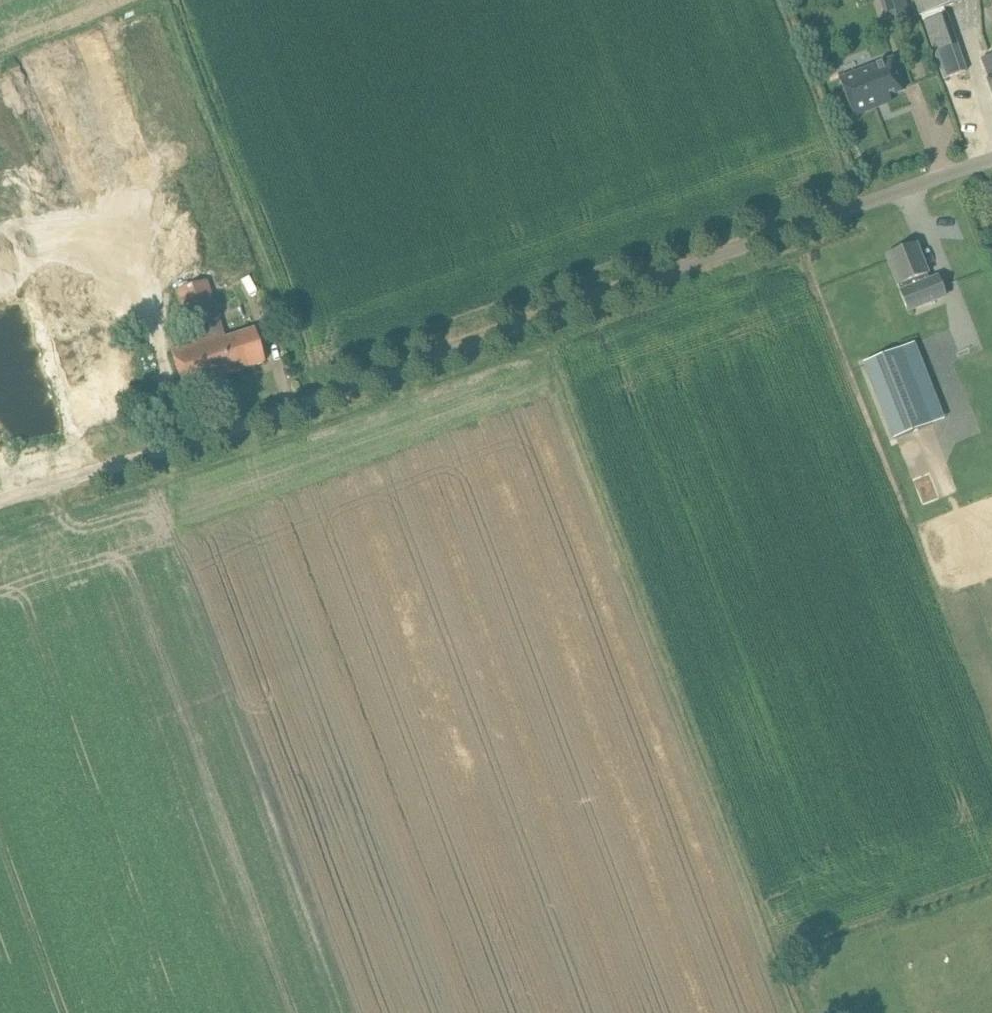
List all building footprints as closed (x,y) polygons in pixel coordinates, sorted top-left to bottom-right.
[(887,23),(911,15),(906,0),(879,0),(887,23)] [(922,14),(963,0),(917,0),(922,14)] [(946,12),(924,19),(944,79),(966,70),(946,12)] [(980,59),(991,95),(991,55),(980,59)] [(891,58),(839,78),(854,116),(876,107),(874,102),(904,90),(891,58)] [(916,245),(886,256),(898,286),(901,292),(900,293),(908,311),(945,296),(938,277),(930,281),(927,274),(916,245)] [(34,277),(29,279),(76,424),(130,407),(83,259),(33,273),(34,277)] [(170,350),(183,389),(263,363),(253,329),(225,338),(206,280),(176,290),(187,325),(199,321),(205,339),(170,350)] [(902,349),(865,363),(893,438),(930,424),(902,349)]
